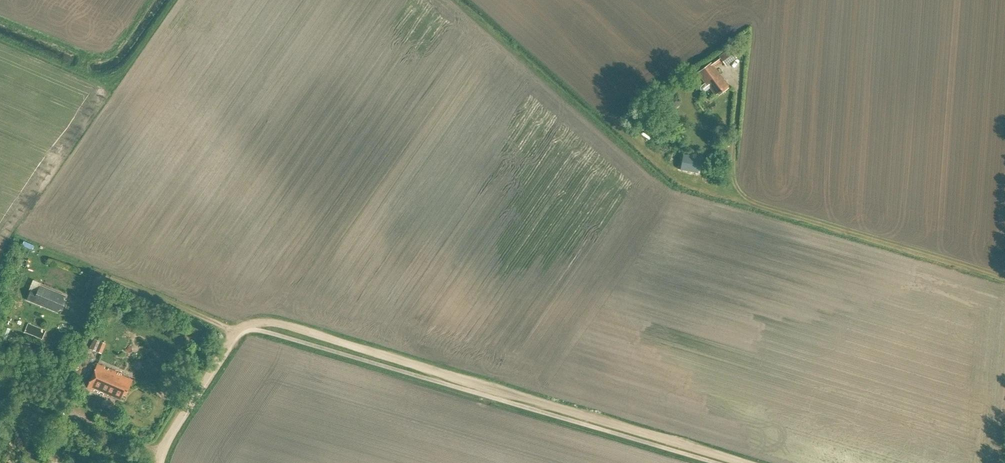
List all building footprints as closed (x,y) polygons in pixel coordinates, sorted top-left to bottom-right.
[(729,49),(718,57),(721,61),(725,67),(736,59),(729,49)] [(713,67),(721,61),(718,57),(710,63),(711,64),(713,67)] [(711,64),(697,74),(705,84),(701,87),(700,88),(700,90),(701,91),(702,92),(704,93),(705,92),(709,89),(709,90),(709,89),(715,96),(717,95),(718,96),(729,88),(713,67),(711,64)] [(669,99),(671,108),(680,106),(677,97),(669,99)] [(32,250),(34,246),(24,241),(22,246),(32,250)] [(26,301),(56,313),(57,309),(62,311),(66,301),(63,300),(65,297),(40,286),(37,293),(31,291),(26,301)] [(29,323),(26,332),(43,338),(46,329),(29,323)] [(91,347),(94,337),(90,335),(86,345),(91,347)] [(102,354),(106,344),(95,340),(91,349),(102,354)] [(50,370),(52,362),(36,357),(34,365),(50,370)] [(125,395),(131,380),(120,375),(120,373),(97,363),(87,387),(111,398),(112,396),(118,398),(120,393),(125,395)]
